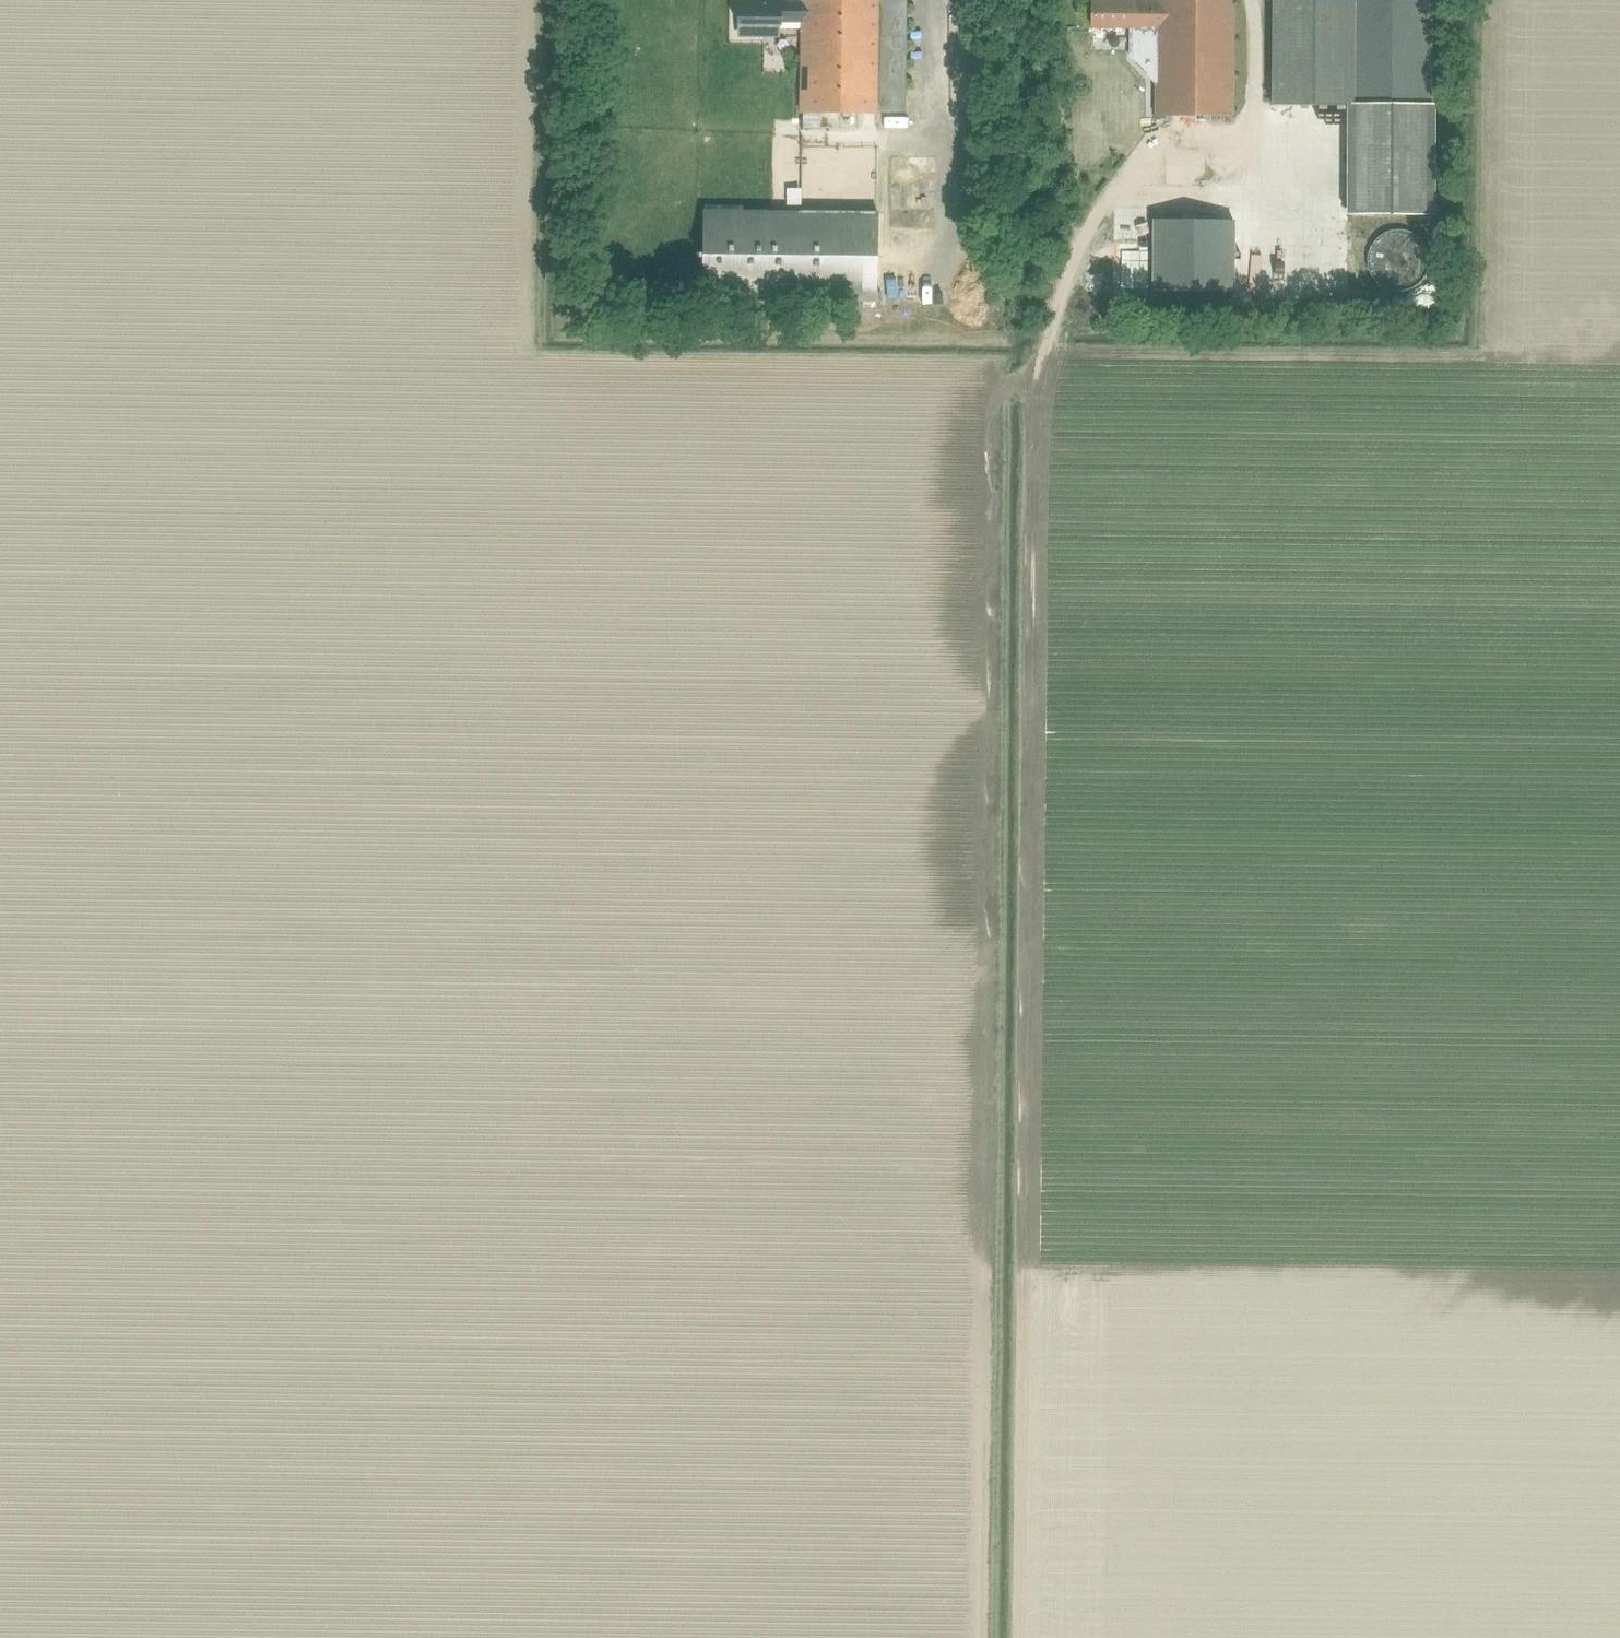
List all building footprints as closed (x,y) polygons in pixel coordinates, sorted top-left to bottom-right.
[(737,26),(739,26),(739,33),(742,37),(764,37),(778,26),(780,26),(780,22),(801,23),(802,3),(780,3),(780,0),(737,0),(737,26)] [(801,113),(802,113),(877,114),(905,114),(906,0),(801,0),(802,3),(801,23),(801,113)] [(1091,28),(1128,29),(1128,57),(1155,83),(1155,115),(1232,116),(1233,0),(1156,0),(1156,5),(1134,5),(1134,1),(1091,1),(1091,28)] [(1271,106),(1350,106),(1349,216),(1429,216),(1430,105),(1429,105),(1430,1),(1351,1),(1351,0),(1304,0),(1272,0),(1271,106)] [(703,212),(701,300),(876,302),(877,214),(703,212)] [(1153,220),(1152,291),(1232,292),(1233,221),(1153,220)]
